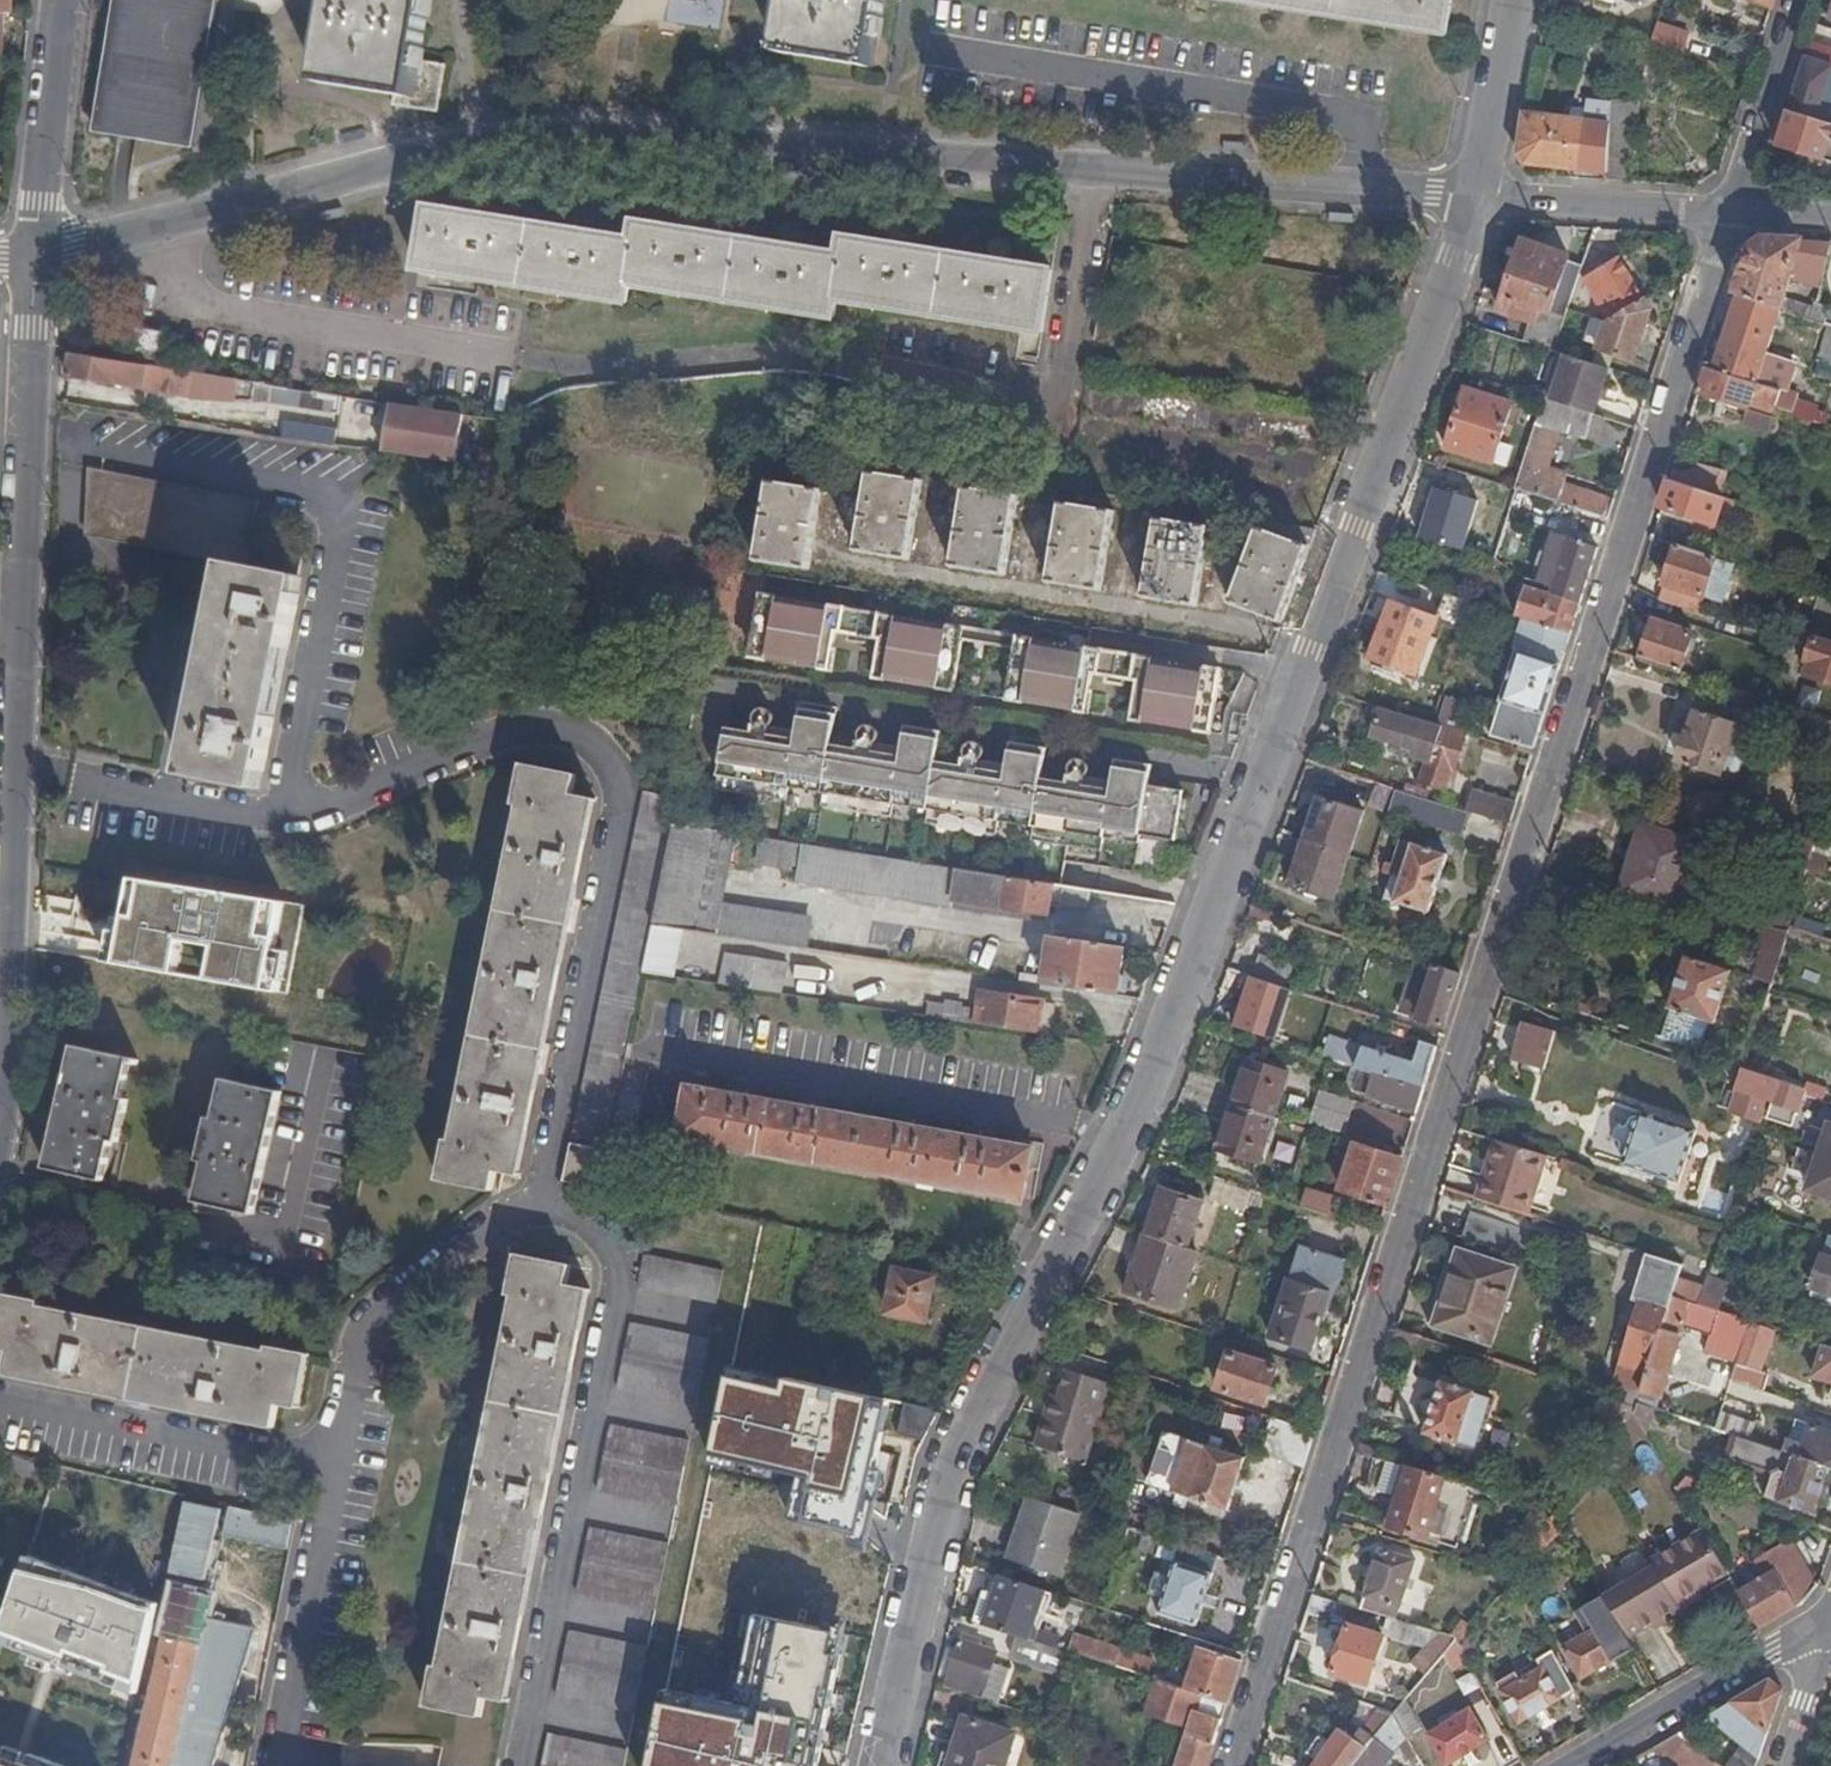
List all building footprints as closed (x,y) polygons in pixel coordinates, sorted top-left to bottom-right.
[(11,13),(12,0),(0,0),(0,13),(3,13),(11,13)] [(190,148),(214,0),(113,0),(92,133),(190,148)] [(233,0),(214,0),(190,148),(210,151),(233,0)] [(326,78),(394,88),(391,106),(435,112),(442,66),(412,61),(422,0),(339,0),(326,78)] [(786,48),(868,62),(878,0),(794,0),(786,48)] [(1446,32),(1452,0),(1240,0),(1446,32)] [(1659,23),(1654,46),(1687,53),(1691,30),(1659,23)] [(1813,37),(1808,55),(1830,62),(1830,43),(1813,37)] [(1790,111),(1820,119),(1830,84),(1830,62),(1808,55),(1790,111)] [(1820,119),(1830,122),(1830,84),(1820,119)] [(1529,165),(1611,168),(1614,116),(1614,103),(1614,102),(1593,101),(1593,116),(1526,112),(1523,157),(1529,165)] [(1614,116),(1638,118),(1639,104),(1614,103),(1614,116)] [(1779,144),(1826,158),(1830,142),(1830,122),(1820,119),(1790,111),(1779,144)] [(1610,179),(1629,180),(1630,152),(1637,152),(1638,118),(1614,116),(1611,168),(1610,179)] [(471,206),(468,217),(489,220),(491,209),(480,207),(471,206)] [(1050,272),(1006,265),(988,262),(905,250),(886,247),(844,240),(841,257),(799,250),(780,247),(698,235),(679,231),(635,224),(633,242),(589,235),(570,232),(489,220),(468,217),(426,210),(417,269),(624,301),(626,283),(832,316),(834,299),(1039,331),(1050,272)] [(679,231),(698,235),(699,222),(691,221),(680,219),(679,231)] [(572,222),(570,232),(589,235),(590,224),(582,223),(572,222)] [(886,247),(905,250),(906,239),(896,237),(888,235),(886,247)] [(780,247),(799,250),(800,239),(791,237),(782,236),(780,247)] [(1826,266),(1830,240),(1766,236),(1754,243),(1738,294),(1783,308),(1787,294),(1792,277),(1821,285),(1826,266)] [(1533,322),(1528,337),(1558,347),(1571,304),(1585,263),(1570,258),(1571,254),(1526,240),(1502,311),(1533,322)] [(988,262),(1006,265),(1007,255),(999,253),(989,252),(988,262)] [(1612,313),(1647,294),(1625,254),(1591,274),(1600,291),(1591,296),(1597,304),(1606,300),(1612,313)] [(1258,301),(1268,302),(1271,279),(1262,278),(1258,301)] [(1655,309),(1647,294),(1612,313),(1613,315),(1603,345),(1639,356),(1655,309)] [(1738,294),(1716,366),(1785,389),(1790,373),(1766,365),(1783,308),(1738,294)] [(1813,298),(1812,302),(1787,294),(1783,308),(1824,321),(1829,303),(1817,299),(1813,298)] [(139,330),(134,364),(152,366),(163,368),(168,334),(139,330)] [(1828,336),(1814,380),(1826,384),(1830,367),(1830,337),(1828,336)] [(1634,371),(1639,356),(1603,345),(1599,359),(1612,364),(1634,371)] [(1597,410),(1612,364),(1599,359),(1569,350),(1554,397),(1597,410)] [(120,362),(72,355),(68,383),(73,383),(74,379),(117,386),(120,362)] [(120,362),(117,386),(148,391),(152,366),(134,364),(120,362)] [(1709,364),(1700,392),(1730,402),(1728,407),(1749,414),(1747,419),(1773,428),(1780,406),(1785,389),(1716,366),(1709,364)] [(152,366),(148,391),(224,402),(226,390),(232,391),(234,379),(163,368),(152,366)] [(1514,402),(1469,387),(1449,446),(1495,461),(1514,402)] [(1785,389),(1780,406),(1815,417),(1817,410),(1796,402),(1798,394),(1785,389)] [(348,415),(351,397),(314,391),(311,409),(348,415)] [(1597,435),(1604,413),(1597,410),(1554,397),(1550,395),(1542,418),(1568,426),(1597,435)] [(463,414),(393,403),(390,423),(395,424),(394,434),(388,433),(385,452),(457,463),(464,414),(463,414)] [(1557,463),(1568,426),(1542,418),(1531,454),(1557,463)] [(307,426),(306,440),(343,446),(345,431),(307,426)] [(1680,453),(1672,478),(1720,494),(1730,469),(1680,453)] [(1611,518),(1622,484),(1557,463),(1531,454),(1519,489),(1569,505),(1611,518)] [(923,467),(870,459),(856,551),(909,559),(923,467)] [(774,460),(769,482),(822,490),(826,468),(774,460)] [(1467,491),(1472,475),(1441,465),(1436,481),(1467,491)] [(93,472),(89,533),(118,539),(230,562),(186,774),(261,789),(305,577),(247,566),(260,503),(204,491),(152,481),(93,472)] [(1005,574),(1019,482),(966,473),(952,566),(1005,574)] [(1672,478),(1664,504),(1717,522),(1726,496),(1720,494),(1672,478)] [(822,490),(769,482),(756,561),(810,570),(822,490)] [(1473,499),(1489,504),(1493,492),(1477,487),(1473,499)] [(1102,589),(1115,496),(1062,488),(1047,581),(1102,589)] [(1196,604),(1211,511),(1158,503),(1144,595),(1196,604)] [(1584,602),(1611,518),(1569,505),(1546,580),(1557,582),(1554,592),(1584,602)] [(1451,529),(1411,517),(1406,530),(1448,543),(1451,529)] [(1282,621),(1316,527),(1260,519),(1230,601),(1282,621)] [(1680,543),(1662,598),(1703,610),(1721,557),(1680,543)] [(1573,631),(1584,602),(1554,592),(1557,582),(1546,580),(1531,574),(1524,596),(1518,614),(1528,618),(1573,631)] [(1518,614),(1524,596),(1508,590),(1503,610),(1518,614)] [(1464,633),(1474,600),(1446,591),(1438,618),(1436,625),(1464,633)] [(965,638),(967,627),(764,595),(754,656),(823,667),(826,648),(827,646),(833,646),(836,643),(838,630),(853,633),(870,635),(884,638),(883,649),(884,653),(886,654),(890,655),(890,659),(887,678),(956,690),(965,638)] [(1436,625),(1438,618),(1391,604),(1372,663),(1418,676),(1436,625)] [(1656,617),(1641,657),(1681,670),(1695,630),(1656,617)] [(1537,745),(1573,631),(1528,618),(1492,732),(1537,745)] [(1020,646),(1021,636),(967,627),(965,638),(1020,646)] [(870,635),(853,633),(851,640),(869,644),(870,635)] [(1147,700),(1144,720),(1213,730),(1223,669),(1021,636),(1020,646),(1012,698),(1079,709),(1082,690),(1082,687),(1086,687),(1089,686),(1092,683),(1094,671),(1109,673),(1126,676),(1141,678),(1140,689),(1142,695),(1147,698),(1147,700)] [(1814,636),(1807,656),(1813,658),(1808,672),(1830,680),(1830,641),(1814,636)] [(826,648),(823,667),(834,669),(837,650),(826,648)] [(876,676),(887,678),(890,659),(879,658),(876,676)] [(1125,685),(1126,676),(1109,673),(1107,682),(1125,685)] [(1082,690),(1079,709),(1090,710),(1092,692),(1082,690)] [(1747,728),(1753,708),(1701,691),(1679,757),(1724,771),(1739,726),(1747,728)] [(1467,701),(1444,693),(1435,725),(1458,731),(1467,701)] [(1133,718),(1144,720),(1147,700),(1137,699),(1133,718)] [(1458,774),(1471,734),(1458,731),(1435,725),(1383,709),(1374,738),(1417,751),(1414,760),(1429,764),(1422,785),(1447,792),(1454,772),(1458,774)] [(1067,837),(1102,843),(1102,838),(1138,843),(1139,836),(1172,841),(1181,791),(1146,786),(1149,766),(1115,760),(1110,790),(1069,784),(1070,777),(1067,776),(1066,783),(1041,780),(1045,750),(1009,743),(1005,774),(963,767),(964,759),(960,759),(959,767),(935,763),(939,732),(904,727),(899,757),(859,751),(861,743),(857,742),(855,750),(831,747),(836,716),(801,710),(796,741),(756,734),(757,726),(754,726),(753,733),(728,729),(719,784),(753,789),(788,795),(823,800),(857,806),(892,811),(926,816),(961,821),(996,827),(1031,832),(1067,837)] [(1823,717),(1817,736),(1830,741),(1830,720),(1823,717)] [(571,793),(575,773),(521,762),(513,801),(521,803),(454,1139),(446,1137),(438,1178),(492,1189),(496,1169),(519,1174),(595,798),(571,793)] [(753,789),(719,784),(718,791),(752,796),(753,789)] [(1511,823),(1517,807),(1519,800),(1475,787),(1468,810),(1472,811),(1511,823)] [(753,789),(752,796),(787,802),(788,795),(753,789)] [(631,1013),(634,1013),(643,969),(652,923),(662,876),(672,823),(677,798),(643,791),(627,864),(595,1020),(569,1145),(571,1145),(564,1180),(598,1187),(605,1151),(602,1150),(618,1074),(631,1013)] [(1366,811),(1320,797),(1293,881),(1338,895),(1366,811)] [(821,807),(856,812),(857,806),(823,800),(821,807)] [(891,817),(892,811),(857,806),(856,812),(891,817)] [(925,823),(959,828),(961,821),(926,816),(925,823)] [(1704,839),(1646,820),(1624,889),(1681,908),(1704,839)] [(995,834),(996,827),(961,821),(959,828),(995,834)] [(662,876),(700,882),(711,829),(672,823),(662,876)] [(1030,839),(1065,845),(1067,837),(1031,832),(1030,839)] [(1819,841),(1802,835),(1793,864),(1810,870),(1819,841)] [(762,836),(758,862),(792,868),(797,842),(762,836)] [(1101,850),(1102,843),(1067,837),(1065,845),(1101,850)] [(1830,862),(1830,840),(1820,837),(1819,841),(1810,870),(1827,875),(1830,862)] [(1394,876),(1405,840),(1402,839),(1394,864),(1388,862),(1384,873),(1394,876)] [(1429,913),(1448,854),(1405,840),(1394,876),(1387,899),(1429,913)] [(1086,906),(1089,888),(805,844),(799,881),(1012,914),(1013,906),(1030,908),(1049,911),(1050,901),(1086,906)] [(696,900),(700,882),(662,876),(652,923),(684,928),(690,929),(696,900)] [(120,947),(116,963),(286,994),(305,905),(136,878),(120,947)] [(690,929),(785,944),(789,914),(696,900),(690,929)] [(1028,916),(1030,908),(1013,906),(1012,914),(1028,916)] [(643,969),(674,973),(684,928),(652,923),(643,969)] [(1757,979),(1774,985),(1791,931),(1774,926),(1757,979)] [(1045,984),(1117,996),(1124,947),(1053,936),(1045,984)] [(722,981),(750,986),(782,991),(786,959),(726,950),(722,981)] [(1255,978),(1287,988),(1294,965),(1262,954),(1255,978)] [(1735,971),(1688,956),(1671,1007),(1717,1022),(1735,971)] [(1445,1028),(1462,977),(1419,962),(1411,989),(1429,994),(1421,1020),(1445,1028)] [(634,1013),(661,1018),(674,973),(643,969),(634,1013)] [(1277,1020),(1287,988),(1255,978),(1245,1008),(1277,1020)] [(722,981),(720,981),(715,1011),(745,1016),(750,986),(722,981)] [(1403,1014),(1421,1020),(1429,994),(1411,989),(1403,1014)] [(977,1022),(1037,1032),(1042,1000),(982,990),(979,1010),(977,1022)] [(971,1021),(973,1008),(929,1001),(927,1014),(971,1021)] [(1671,1007),(1661,1038),(1706,1053),(1717,1022),(1671,1007)] [(1546,1070),(1556,1030),(1524,1022),(1513,1062),(1546,1070)] [(1363,1047),(1331,1036),(1325,1057),(1353,1066),(1356,1067),(1363,1047)] [(1426,1090),(1439,1047),(1422,1043),(1414,1064),(1363,1047),(1356,1067),(1362,1069),(1377,1074),(1426,1090)] [(124,1100),(133,1059),(75,1046),(48,1167),(106,1180),(115,1141),(120,1142),(130,1101),(124,1100)] [(1260,1161),(1289,1074),(1250,1060),(1220,1147),(1260,1161)] [(1355,1091),(1362,1069),(1356,1067),(1353,1066),(1346,1088),(1355,1091)] [(1418,1112),(1426,1090),(1377,1074),(1362,1069),(1355,1091),(1418,1112)] [(1778,1104),(1785,1081),(1749,1069),(1734,1113),(1761,1123),(1769,1101),(1778,1104)] [(255,1214),(283,1095),(226,1081),(216,1122),(211,1121),(202,1159),(207,1161),(198,1201),(255,1214)] [(1800,1123),(1809,1095),(1808,1088),(1785,1081),(1778,1104),(1774,1115),(1800,1123)] [(1032,1146),(689,1088),(680,1137),(1024,1194),(1029,1164),(1040,1166),(1045,1141),(1034,1139),(1032,1146)] [(1342,1135),(1353,1103),(1319,1091),(1308,1123),(1342,1135)] [(1683,1182),(1700,1130),(1609,1100),(1591,1153),(1683,1182)] [(1485,1174),(1478,1196),(1530,1213),(1549,1154),(1497,1138),(1490,1160),(1493,1162),(1489,1175),(1485,1174)] [(1388,1204),(1403,1158),(1356,1143),(1342,1189),(1388,1204)] [(1825,1150),(1824,1152),(1813,1184),(1830,1190),(1830,1153),(1825,1150)] [(1253,1190),(1219,1180),(1212,1199),(1247,1211),(1253,1190)] [(1191,1247),(1206,1203),(1165,1189),(1130,1289),(1181,1307),(1201,1250),(1191,1247)] [(1302,1207),(1331,1217),(1337,1199),(1308,1189),(1302,1207)] [(1475,1204),(1466,1232),(1517,1248),(1525,1220),(1475,1204)] [(1493,1339),(1517,1268),(1464,1250),(1440,1322),(1493,1339)] [(1652,1301),(1666,1257),(1649,1252),(1640,1282),(1634,1280),(1629,1297),(1628,1297),(1605,1377),(1615,1380),(1614,1383),(1624,1387),(1633,1390),(1640,1370),(1623,1364),(1644,1298),(1652,1301)] [(1821,1253),(1810,1287),(1814,1288),(1830,1294),(1830,1256),(1821,1253)] [(566,1284),(571,1264),(517,1254),(509,1292),(512,1293),(437,1663),(434,1663),(426,1704),(480,1715),(484,1695),(508,1700),(590,1289),(566,1284)] [(717,1302),(724,1270),(645,1254),(639,1286),(717,1302)] [(1311,1348),(1337,1268),(1304,1257),(1297,1279),(1290,1277),(1272,1336),(1311,1348)] [(1641,1406),(1642,1402),(1649,1379),(1676,1291),(1684,1264),(1666,1257),(1652,1301),(1644,1298),(1623,1364),(1640,1370),(1633,1390),(1624,1387),(1620,1399),(1641,1406)] [(1367,1269),(1345,1262),(1343,1271),(1364,1278),(1367,1269)] [(926,1318),(935,1276),(895,1268),(886,1310),(926,1318)] [(1724,1308),(1735,1277),(1714,1270),(1702,1301),(1718,1306),(1720,1306),(1724,1308)] [(1830,1305),(1830,1294),(1814,1288),(1810,1298),(1830,1305)] [(1669,1385),(1696,1299),(1676,1291),(1649,1379),(1669,1385)] [(312,1355),(272,1347),(270,1356),(42,1309),(43,1301),(3,1293),(0,1308),(0,1348),(13,1350),(7,1373),(95,1392),(276,1429),(281,1406),(301,1409),(312,1355)] [(1724,1308),(1720,1306),(1718,1306),(1704,1352),(1739,1363),(1754,1317),(1724,1308)] [(1735,1377),(1764,1387),(1770,1367),(1763,1365),(1776,1324),(1754,1317),(1739,1363),(1735,1377)] [(618,1388),(696,1404),(709,1340),(631,1324),(618,1388)] [(1267,1404),(1280,1367),(1230,1350),(1217,1387),(1267,1404)] [(797,1355),(793,1376),(807,1379),(812,1358),(797,1355)] [(861,1540),(886,1414),(877,1413),(881,1396),(730,1366),(710,1466),(799,1484),(790,1525),(861,1540)] [(1110,1384),(1066,1369),(1056,1396),(1050,1398),(1033,1444),(1083,1460),(1110,1384)] [(1480,1448),(1497,1396),(1445,1380),(1428,1430),(1480,1448)] [(1755,1439),(1767,1405),(1731,1393),(1720,1427),(1740,1434),(1755,1439)] [(1602,1454),(1622,1431),(1624,1428),(1628,1423),(1638,1411),(1641,1406),(1620,1399),(1612,1396),(1587,1447),(1602,1454)] [(1650,1428),(1662,1408),(1642,1402),(1641,1406),(1638,1411),(1650,1428)] [(1633,1445),(1651,1432),(1650,1428),(1638,1411),(1628,1423),(1624,1428),(1633,1445)] [(1811,1420),(1806,1436),(1791,1432),(1784,1448),(1830,1463),(1830,1427),(1811,1420)] [(597,1489),(676,1505),(689,1440),(610,1424),(597,1489)] [(1175,1490),(1190,1439),(1163,1430),(1146,1481),(1175,1490)] [(1784,1448),(1755,1439),(1740,1434),(1734,1455),(1768,1466),(1766,1470),(1776,1473),(1770,1491),(1816,1508),(1830,1465),(1830,1463),(1784,1448)] [(1191,1437),(1190,1439),(1175,1490),(1174,1491),(1229,1509),(1247,1456),(1191,1437)] [(1473,1482),(1382,1454),(1371,1483),(1398,1492),(1390,1521),(1453,1542),(1473,1482)] [(1687,1493),(1701,1478),(1689,1473),(1680,1483),(1687,1493)] [(1084,1512),(1027,1494),(1007,1558),(1064,1576),(1084,1512)] [(1563,1519),(1557,1509),(1535,1539),(1541,1546),(1563,1519)] [(1730,1568),(1705,1524),(1656,1554),(1660,1561),(1681,1598),(1703,1584),(1730,1568)] [(576,1593),(654,1609),(667,1544),(589,1528),(576,1593)] [(1824,1584),(1793,1534),(1755,1557),(1765,1575),(1743,1588),(1765,1624),(1800,1604),(1824,1584)] [(1194,1623),(1216,1555),(1179,1543),(1173,1559),(1164,1588),(1156,1611),(1194,1623)] [(1363,1604),(1396,1614),(1398,1615),(1417,1555),(1382,1544),(1363,1604)] [(50,1561),(30,1553),(2,1638),(36,1651),(53,1657),(139,1689),(159,1601),(67,1567),(65,1574),(48,1568),(50,1561)] [(1164,1588),(1173,1559),(1153,1553),(1144,1581),(1164,1588)] [(67,1567),(50,1561),(48,1568),(65,1574),(67,1567)] [(1606,1593),(1630,1633),(1683,1602),(1681,1598),(1660,1561),(1606,1593)] [(982,1588),(972,1619),(1021,1635),(1027,1637),(1032,1623),(1043,1590),(1004,1577),(999,1593),(982,1588)] [(1683,1602),(1685,1605),(1707,1593),(1703,1584),(1681,1598),(1683,1602)] [(1314,1589),(1309,1606),(1347,1618),(1352,1601),(1314,1589)] [(1586,1676),(1638,1646),(1630,1633),(1606,1593),(1604,1589),(1592,1596),(1600,1610),(1585,1619),(1591,1629),(1567,1643),(1586,1676)] [(131,1723),(143,1726),(133,1765),(172,1765),(193,1674),(262,1690),(276,1623),(160,1596),(159,1601),(139,1689),(131,1723)] [(1447,1650),(1458,1637),(1455,1633),(1453,1632),(1398,1615),(1396,1614),(1390,1631),(1430,1644),(1415,1664),(1430,1669),(1447,1650)] [(801,1762),(817,1765),(829,1634),(747,1617),(735,1702),(666,1688),(650,1765),(800,1765),(801,1762)] [(1462,1644),(1475,1627),(1465,1618),(1453,1632),(1455,1633),(1458,1637),(1462,1644)] [(1062,1633),(1032,1623),(1027,1637),(1058,1647),(1062,1633)] [(1371,1682),(1385,1634),(1350,1623),(1334,1670),(1371,1682)] [(1075,1630),(1068,1650),(1071,1651),(1138,1673),(1145,1652),(1075,1630)] [(555,1695),(634,1711),(647,1647),(568,1631),(555,1695)] [(944,1680),(983,1693),(993,1660),(998,1646),(959,1633),(944,1680)] [(1027,1637),(1021,1635),(1015,1652),(1067,1669),(1071,1651),(1068,1650),(1058,1647),(1027,1637)] [(1470,1660),(1462,1644),(1458,1637),(1447,1650),(1458,1669),(1470,1660)] [(1228,1701),(1242,1658),(1199,1645),(1184,1687),(1228,1701)] [(1523,1720),(1578,1688),(1555,1648),(1542,1656),(1545,1663),(1504,1685),(1523,1720)] [(53,1657),(36,1651),(32,1660),(50,1667),(53,1657)] [(993,1660),(983,1693),(999,1698),(1009,1667),(993,1660)] [(1726,1765),(1761,1765),(1787,1690),(1770,1677),(1709,1714),(1741,1739),(1723,1763),(1724,1764),(1726,1765)] [(1228,1701),(1184,1687),(1160,1680),(1150,1710),(1188,1724),(1175,1765),(1207,1765),(1228,1701)] [(1410,1732),(1412,1736),(1425,1729),(1407,1697),(1397,1708),(1410,1732)] [(1369,1701),(1347,1727),(1343,1723),(1332,1739),(1317,1729),(1305,1745),(1321,1756),(1313,1765),(1351,1765),(1395,1710),(1369,1701)] [(1491,1738),(1472,1705),(1430,1729),(1449,1763),(1491,1738)] [(1410,1732),(1397,1708),(1395,1710),(1351,1765),(1383,1765),(1410,1732)] [(1011,1732),(964,1716),(948,1765),(1001,1765),(1011,1732)] [(1707,1739),(1691,1725),(1681,1730),(1697,1744),(1700,1746),(1707,1739)] [(1681,1730),(1661,1742),(1683,1760),(1697,1744),(1681,1730)] [(1411,1740),(1425,1765),(1447,1765),(1427,1731),(1411,1740)] [(626,1749),(547,1733),(541,1765),(623,1765),(626,1749)] [(1724,1764),(1723,1763),(1700,1746),(1697,1744),(1683,1760),(1690,1765),(1722,1765),(1724,1764)] [(0,1749),(0,1765),(43,1765),(0,1749)]
